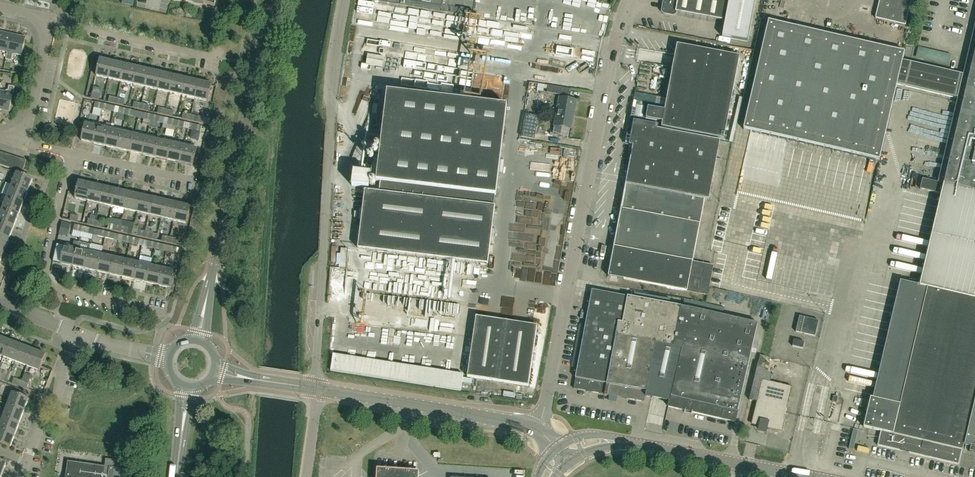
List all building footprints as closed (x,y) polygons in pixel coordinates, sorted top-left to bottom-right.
[(404,2),(441,8),(443,0),(405,0),(404,2)] [(723,20),(726,0),(664,0),(662,10),(664,13),(674,15),(676,13),(677,11),(723,20)] [(723,36),(748,41),(756,0),(729,0),(723,36)] [(877,18),(906,25),(912,0),(881,0),(877,18)] [(904,52),(858,41),(769,21),(744,129),(879,160),(897,84),(902,60),(904,52)] [(12,34),(0,31),(0,52),(1,52),(1,51),(8,52),(12,34)] [(22,55),(26,37),(12,34),(8,52),(8,54),(7,56),(7,59),(11,61),(13,55),(15,55),(15,53),(22,55)] [(739,56),(677,44),(665,110),(648,107),(646,119),(663,122),(661,127),(724,139),(739,56)] [(582,68),(582,50),(557,49),(556,67),(582,68)] [(668,65),(670,54),(643,49),(641,59),(668,65)] [(969,76),(902,60),(897,84),(963,100),(944,184),(942,188),(920,285),(900,281),(873,398),(871,397),(864,427),(881,431),(878,446),(900,451),(901,449),(910,451),(909,453),(959,465),(964,445),(971,446),(970,451),(974,452),(974,50),(969,76)] [(109,78),(113,62),(100,59),(97,76),(109,78)] [(121,81),(125,64),(113,62),(109,78),(121,81)] [(364,71),(374,70),(374,62),(364,63),(364,71)] [(134,84),(137,67),(125,64),(121,81),(134,84)] [(146,87),(150,70),(137,67),(134,84),(146,87)] [(158,90),(162,73),(150,70),(146,87),(158,90)] [(171,92),(174,75),(162,73),(158,90),(171,92)] [(183,95),(187,78),(174,75),(171,92),(183,95)] [(195,98),(199,81),(187,78),(183,95),(195,98)] [(211,84),(199,81),(195,98),(208,101),(211,84)] [(577,101),(569,99),(571,89),(530,82),(529,90),(561,95),(561,98),(560,98),(555,126),(572,129),(577,101)] [(14,92),(15,87),(9,86),(8,91),(7,90),(7,92),(0,91),(0,109),(10,111),(14,92)] [(508,106),(388,91),(384,119),(374,118),(372,133),(382,134),(380,157),(375,156),(374,166),(361,164),(360,173),(354,172),(352,186),(369,188),(371,180),(381,181),(380,193),(365,191),(358,249),(488,265),(495,207),(494,206),(495,196),(497,196),(508,106)] [(128,106),(141,109),(142,104),(130,101),(128,106)] [(643,114),(645,102),(637,101),(635,113),(643,114)] [(114,112),(116,106),(103,104),(102,109),(114,112)] [(127,115),(128,109),(116,106),(114,112),(127,115)] [(140,118),(141,112),(128,109),(127,115),(140,118)] [(526,114),(521,137),(535,140),(540,116),(526,114)] [(160,116),(153,115),(152,121),(151,121),(150,126),(157,127),(158,122),(160,116)] [(211,119),(192,115),(190,120),(209,125),(211,119)] [(176,126),(177,120),(169,119),(168,124),(167,129),(174,130),(173,138),(174,138),(176,126)] [(188,129),(190,123),(177,120),(176,126),(188,129)] [(710,200),(715,175),(716,170),(720,142),(677,134),(657,131),(658,127),(633,122),(629,146),(633,147),(614,247),(609,276),(624,279),(708,295),(713,265),(693,261),(701,223),(705,199),(710,200)] [(94,144),(98,126),(86,123),(82,141),(94,144)] [(202,126),(190,123),(188,129),(201,132),(202,126)] [(107,147),(111,129),(98,126),(94,144),(107,147)] [(119,149),(123,132),(111,129),(107,147),(119,149)] [(131,152),(135,135),(123,132),(119,149),(131,152)] [(144,155),(148,137),(135,135),(131,152),(144,155)] [(156,158),(160,140),(148,137),(144,155),(156,158)] [(168,161),(172,143),(160,140),(156,158),(168,161)] [(181,163),(185,146),(172,143),(168,161),(181,163)] [(549,151),(557,152),(558,144),(550,143),(549,151)] [(197,149),(185,146),(181,163),(193,166),(197,149)] [(6,166),(10,155),(5,153),(1,165),(6,166)] [(12,168),(15,157),(10,155),(6,166),(12,168)] [(17,170),(21,158),(15,157),(12,168),(17,170)] [(26,160),(21,158),(17,170),(22,172),(26,160)] [(16,173),(12,185),(28,191),(33,179),(16,173)] [(88,201),(92,184),(79,181),(75,198),(88,201)] [(100,204),(104,187),(92,184),(88,201),(100,204)] [(23,203),(28,191),(12,185),(7,196),(23,203)] [(112,207),(116,189),(104,187),(100,204),(112,207)] [(125,209),(129,192),(116,189),(112,207),(125,209)] [(137,212),(141,195),(129,192),(125,209),(137,212)] [(149,215),(153,198),(141,195),(137,212),(149,215)] [(19,215),(23,203),(7,196),(2,208),(19,215)] [(162,218),(166,200),(153,198),(149,215),(162,218)] [(174,221),(178,203),(166,200),(162,218),(174,221)] [(190,206),(178,203),(174,221),(186,223),(190,206)] [(19,215),(2,208),(0,215),(0,221),(14,226),(19,215)] [(83,223),(84,218),(71,215),(70,220),(83,223)] [(95,226),(96,220),(84,218),(83,223),(95,226)] [(149,220),(148,226),(146,232),(146,231),(144,237),(157,240),(158,234),(153,233),(153,231),(149,230),(151,221),(149,220)] [(14,226),(0,221),(0,234),(10,238),(14,226)] [(93,235),(95,229),(82,226),(81,232),(93,235)] [(106,238),(107,232),(95,229),(93,235),(106,238)] [(118,240),(119,235),(107,232),(106,238),(118,240)] [(10,238),(0,234),(0,248),(5,250),(10,238)] [(130,243),(132,237),(119,235),(118,240),(130,243)] [(143,246),(144,240),(132,237),(130,243),(143,246)] [(155,249),(156,243),(144,240),(143,246),(155,249)] [(167,251),(169,246),(156,243),(155,249),(167,251)] [(73,266),(77,248),(65,245),(61,263),(73,266)] [(182,249),(169,246),(167,251),(180,254),(182,249)] [(85,269),(90,251),(77,248),(73,266),(85,269)] [(98,272),(102,254),(90,251),(85,269),(98,272)] [(110,274),(114,257),(102,254),(98,272),(110,274)] [(123,277),(127,259),(114,257),(110,274),(123,277)] [(135,280),(139,262),(127,259),(123,277),(135,280)] [(147,283),(151,265),(139,262),(135,280),(147,283)] [(160,286),(164,268),(151,265),(147,283),(160,286)] [(176,271),(164,268),(160,286),(172,288),(176,271)] [(432,296),(433,288),(422,287),(421,295),(432,296)] [(454,287),(454,296),(467,297),(468,288),(454,287)] [(738,412),(755,338),(758,323),(628,296),(592,290),(575,378),(576,378),(574,388),(587,391),(587,392),(592,393),(592,392),(605,394),(604,395),(608,396),(608,395),(645,402),(646,396),(670,401),(669,407),(685,411),(685,413),(692,414),(693,412),(735,422),(738,412)] [(430,324),(431,312),(424,312),(392,310),(391,320),(383,319),(382,324),(418,327),(419,323),(430,324)] [(800,316),(796,332),(816,336),(819,321),(800,316)] [(529,387),(536,338),(538,326),(476,317),(467,378),(529,387)] [(377,334),(377,327),(356,326),(355,338),(367,339),(367,333),(377,334)] [(10,341),(0,337),(0,356),(4,357),(10,341)] [(795,340),(793,346),(804,349),(805,342),(795,340)] [(16,362),(22,345),(10,341),(4,357),(16,362)] [(28,366),(34,350),(22,345),(16,362),(28,366)] [(46,354),(34,350),(28,366),(40,371),(46,354)] [(462,387),(464,368),(335,352),(333,371),(462,387)] [(758,364),(749,400),(757,402),(752,424),(760,426),(759,430),(766,432),(767,428),(781,431),(791,386),(770,382),(772,375),(758,364)] [(11,372),(0,368),(0,379),(8,381),(11,372)] [(20,386),(22,381),(14,378),(12,383),(20,386)] [(29,383),(22,381),(20,386),(27,389),(29,383)] [(12,393),(8,405),(24,411),(29,399),(12,393)] [(20,423),(24,411),(8,405),(3,416),(20,423)] [(20,423),(3,416),(0,424),(0,429),(15,435),(20,423)] [(15,435),(0,429),(0,442),(11,446),(15,435)] [(126,470),(121,469),(122,463),(122,461),(110,460),(110,462),(109,467),(68,461),(66,476),(125,476),(126,470)]
